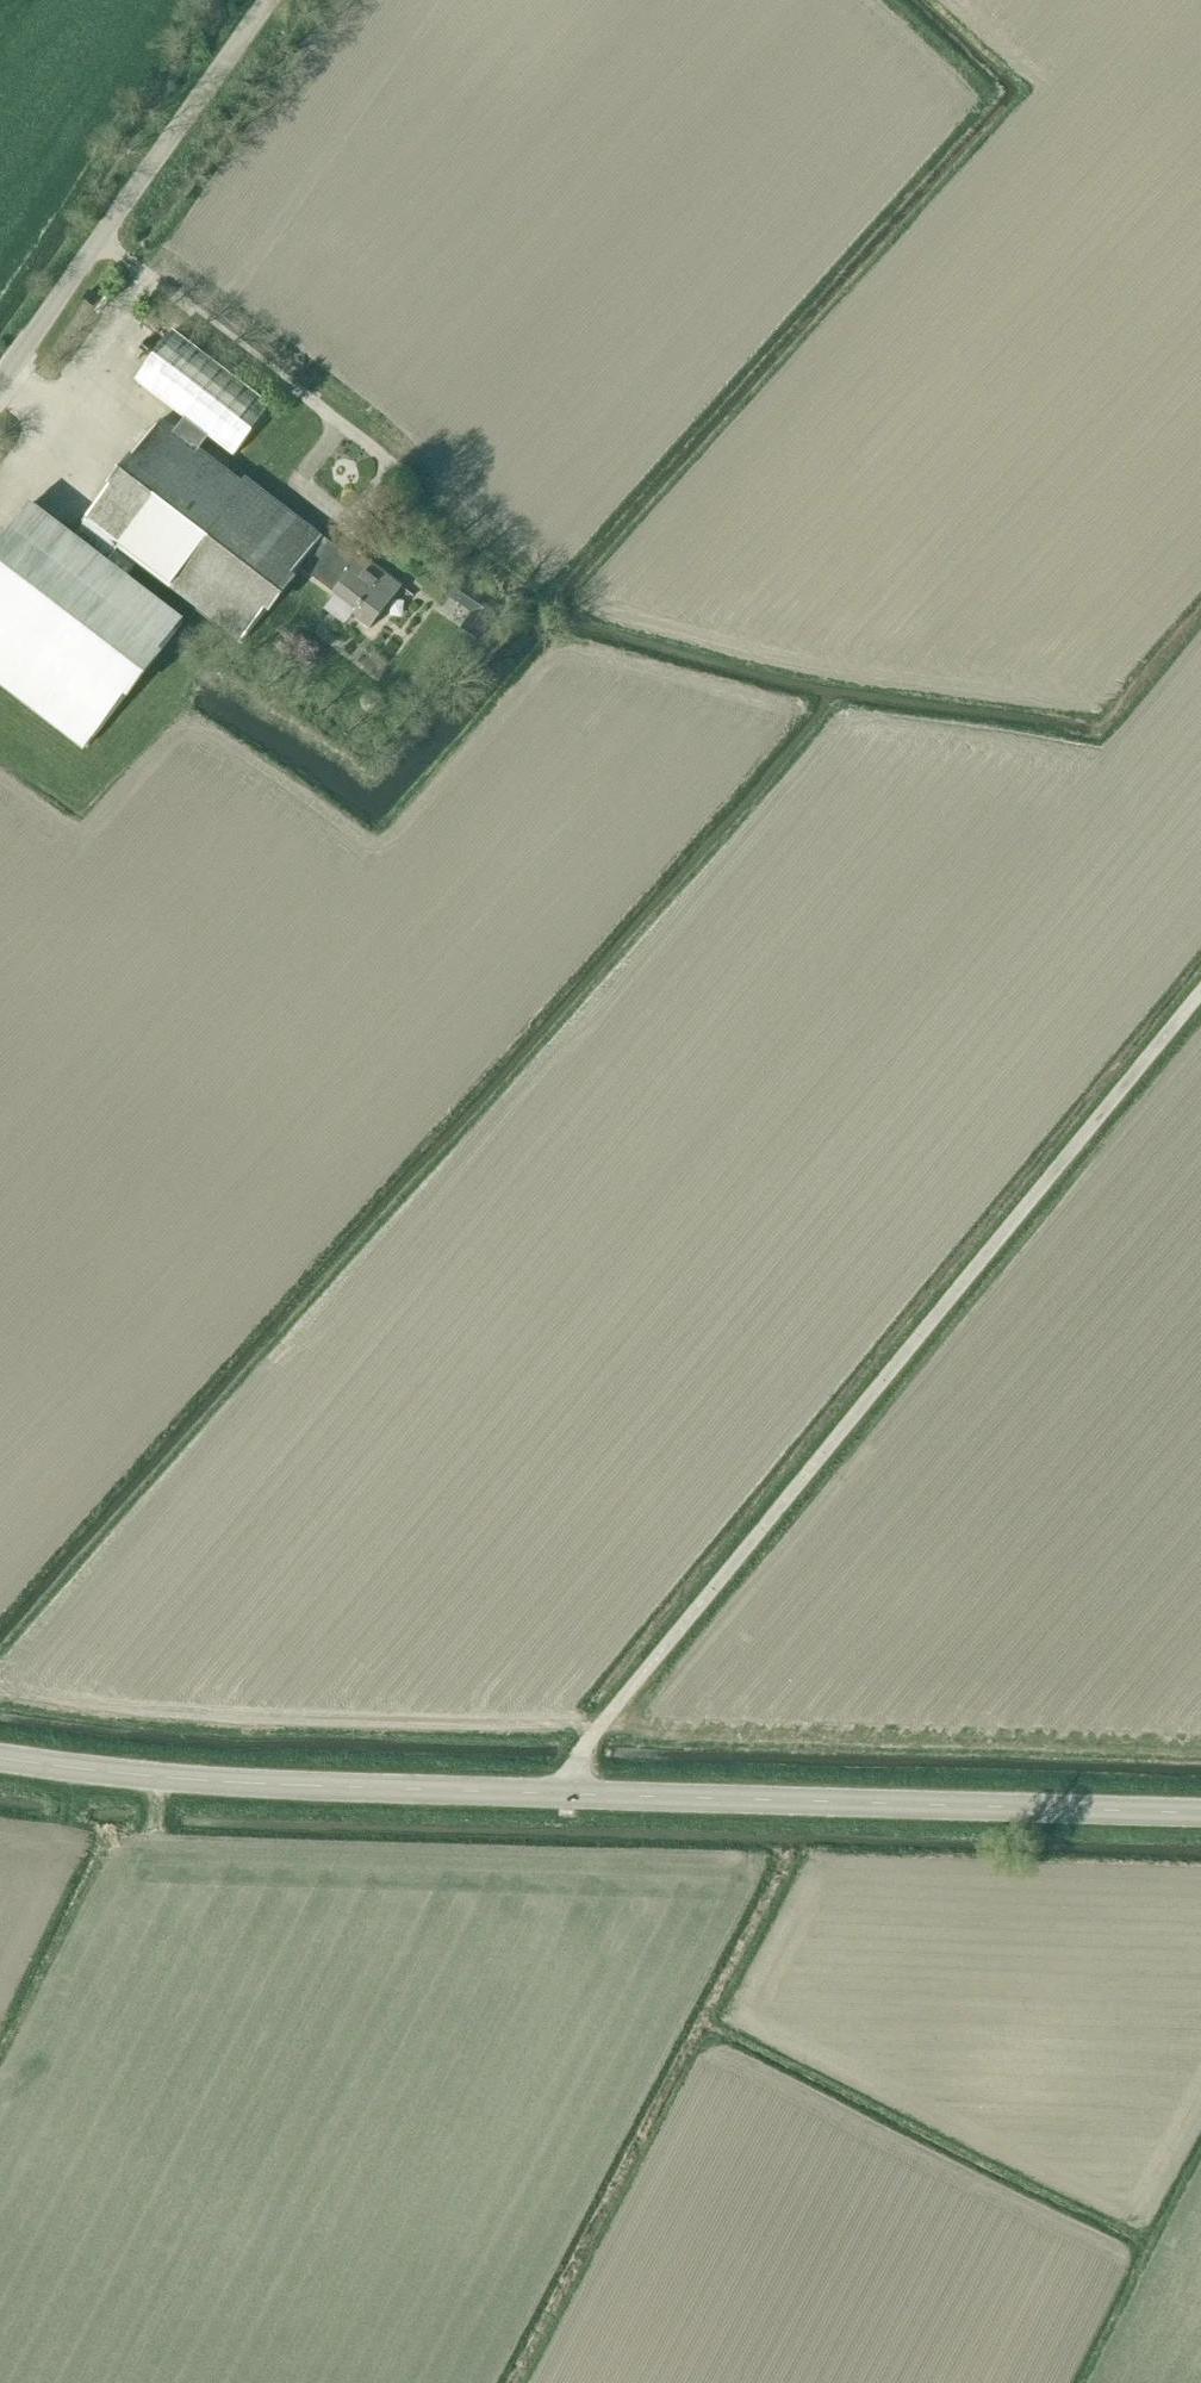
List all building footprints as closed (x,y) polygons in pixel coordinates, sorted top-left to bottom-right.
[(88,301),(96,307),(102,299),(94,292),(88,301)] [(161,421),(84,522),(86,524),(74,539),(31,506),(0,546),(0,679),(89,747),(184,623),(127,579),(138,564),(242,643),(300,566),(357,610),(353,615),(370,628),(402,586),(363,557),(358,563),(322,537),(322,538),(244,479),(241,483),(199,450),(210,437),(234,455),(271,406),(174,332),(136,381),(185,418),(175,432),(161,421)] [(479,640),(502,607),(460,579),(447,597),(471,612),(460,628),(479,640)]
